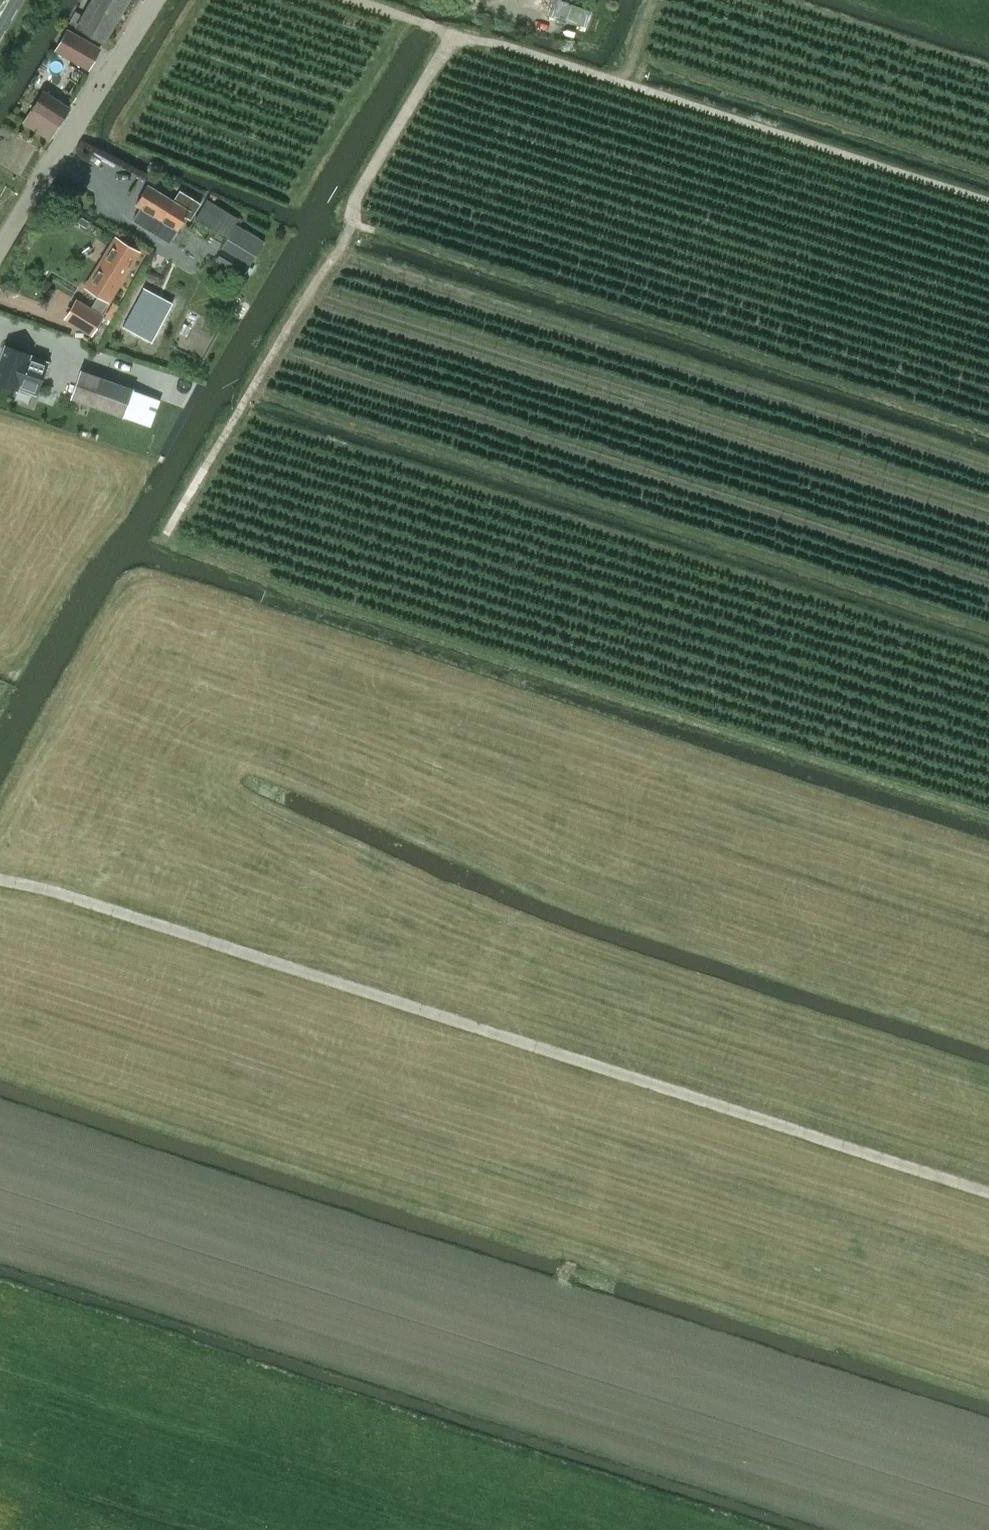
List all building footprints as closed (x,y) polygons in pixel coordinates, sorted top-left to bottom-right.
[(128,0),(91,0),(83,15),(76,26),(104,42),(128,0)] [(589,25),(593,7),(565,0),(550,0),(546,13),(589,25)] [(75,11),(69,22),(76,26),(83,15),(75,11)] [(71,58),(81,37),(67,30),(57,50),(71,58)] [(50,138),(70,107),(43,90),(23,121),(50,138)] [(176,226),(186,211),(173,203),(174,201),(148,185),(136,204),(162,220),(163,219),(176,226)] [(207,200),(195,218),(212,229),(224,210),(207,200)] [(263,241),(235,224),(221,248),(223,248),(250,264),(263,241)] [(93,290),(99,294),(91,307),(76,298),(63,318),(91,335),(103,314),(101,313),(138,252),(115,238),(107,251),(114,256),(93,290)] [(244,275),(250,264),(223,248),(216,260),(244,275)] [(47,362),(29,356),(30,354),(6,345),(0,362),(0,383),(22,390),(22,389),(36,393),(47,362)] [(123,416),(133,388),(81,370),(71,397),(123,416)] [(160,400),(146,394),(137,421),(151,426),(160,400)]
